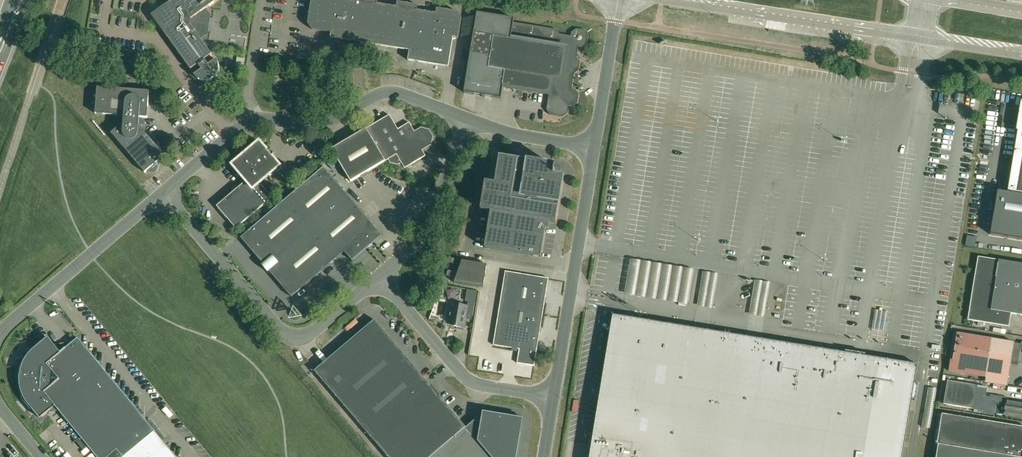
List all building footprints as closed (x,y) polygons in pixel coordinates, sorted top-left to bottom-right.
[(167,4),(171,9),(165,13),(164,21),(168,26),(163,30),(191,69),(198,64),(202,69),(195,75),(198,78),(201,80),(206,81),(210,80),(214,78),(217,75),(219,71),(219,67),(219,63),(216,59),(209,64),(205,59),(212,54),(199,36),(205,32),(208,16),(204,10),(218,0),(173,0),(167,4)] [(378,4),(378,0),(357,0),(356,0),(312,0),(308,23),(312,29),(332,33),(331,37),(410,50),(408,60),(449,67),(453,37),(458,38),(462,17),(457,11),(437,8),(436,13),(417,10),(418,5),(397,2),(397,7),(378,4)] [(482,95),(482,96),(485,97),(485,95),(492,96),(492,97),(493,97),(501,99),(503,87),(549,94),(547,110),(550,115),(563,117),(568,113),(569,106),(573,107),(578,103),(579,94),(575,89),(572,89),(574,74),(579,71),(580,62),(577,57),(579,47),(582,47),(587,44),(589,35),(585,30),(576,29),(571,32),(571,36),(560,34),(557,30),(548,28),(544,31),(541,27),(533,26),(528,29),(525,24),(513,22),(514,19),(477,13),(464,93),(474,94),(475,94),(482,95)] [(244,57),(237,56),(236,66),(243,67),(244,57)] [(95,110),(96,110),(95,113),(125,116),(124,125),(121,125),(111,133),(145,172),(147,171),(148,172),(149,172),(150,173),(151,173),(153,173),(154,173),(155,172),(156,171),(157,171),(157,170),(158,170),(158,169),(158,168),(158,167),(158,166),(158,165),(158,164),(157,163),(165,155),(141,129),(139,128),(139,127),(142,127),(142,119),(140,119),(140,117),(147,117),(149,91),(98,87),(97,98),(95,98),(94,98),(93,99),(92,99),(91,100),(90,101),(90,102),(90,103),(90,104),(90,105),(90,106),(90,107),(91,108),(92,109),(93,110),(94,110),(95,110)] [(990,235),(1021,240),(1021,101),(1021,102),(1021,103),(1017,129),(1016,129),(1016,130),(1018,131),(1008,192),(997,191),(990,235)] [(351,181),(388,159),(391,163),(398,164),(402,162),(405,168),(426,156),(422,150),(432,145),(434,137),(429,129),(421,127),(415,131),(409,122),(398,129),(390,115),(332,149),(351,181)] [(260,141),(232,165),(246,181),(217,206),(236,228),(272,197),(260,183),(281,166),(272,156),(274,155),(274,153),(272,150),(270,150),(268,151),(260,141)] [(551,165),(499,156),(495,183),(485,182),(481,209),(491,211),(485,247),(540,256),(540,257),(541,257),(545,229),(549,229),(550,221),(556,222),(563,181),(561,181),(562,173),(562,172),(561,170),(560,169),(558,168),(551,167),(551,165)] [(352,261),(382,235),(324,167),(241,238),(291,297),(345,251),(352,261)] [(999,260),(978,257),(968,320),(1009,326),(1011,313),(1021,315),(1021,264),(999,260)] [(454,283),(483,287),(487,264),(462,260),(454,283)] [(546,298),(549,278),(506,271),(493,345),(537,352),(540,332),(541,333),(542,327),(541,327),(545,303),(546,303),(547,298),(546,298)] [(464,330),(464,328),(466,315),(473,316),(475,302),(477,302),(478,292),(468,290),(466,301),(468,301),(467,305),(458,304),(458,308),(451,307),(449,321),(455,322),(455,326),(457,327),(457,329),(464,330)] [(590,456),(903,456),(912,399),(915,399),(915,400),(916,401),(919,383),(917,382),(917,384),(915,383),(918,364),(895,361),(880,358),(817,348),(818,347),(789,342),(788,342),(788,343),(613,315),(590,456)] [(375,319),(315,371),(388,456),(517,456),(523,418),(483,411),(483,413),(466,427),(375,319)] [(1021,344),(1014,342),(993,339),(957,333),(953,360),(951,360),(949,371),(986,377),(990,357),(1003,359),(1003,361),(1004,363),(1006,363),(1010,364),(1011,364),(1011,363),(1013,352),(1020,353),(1020,350),(1021,344)] [(29,405),(40,419),(55,406),(97,456),(108,456),(117,449),(123,456),(124,456),(155,431),(78,338),(61,352),(48,337),(33,350),(32,351),(30,352),(29,354),(28,356),(26,358),(25,360),(24,361),(23,364),(22,367),(21,369),(21,371),(20,372),(20,374),(20,376),(20,377),(20,379),(20,381),(20,382),(20,384),(20,385),(21,387),(21,389),(21,390),(22,392),(22,394),(23,395),(24,397),(25,399),(26,401),(27,402),(29,405)] [(944,404),(983,410),(987,387),(948,380),(944,404)] [(1019,402),(1006,400),(1004,413),(1021,416),(1021,401),(1019,401),(1019,402)] [(972,419),(971,417),(969,418),(962,417),(961,415),(959,416),(952,415),(951,413),(949,415),(940,413),(935,444),(938,445),(936,456),(1021,456),(1021,427),(972,419)] [(155,431),(124,456),(176,456),(155,431)]
